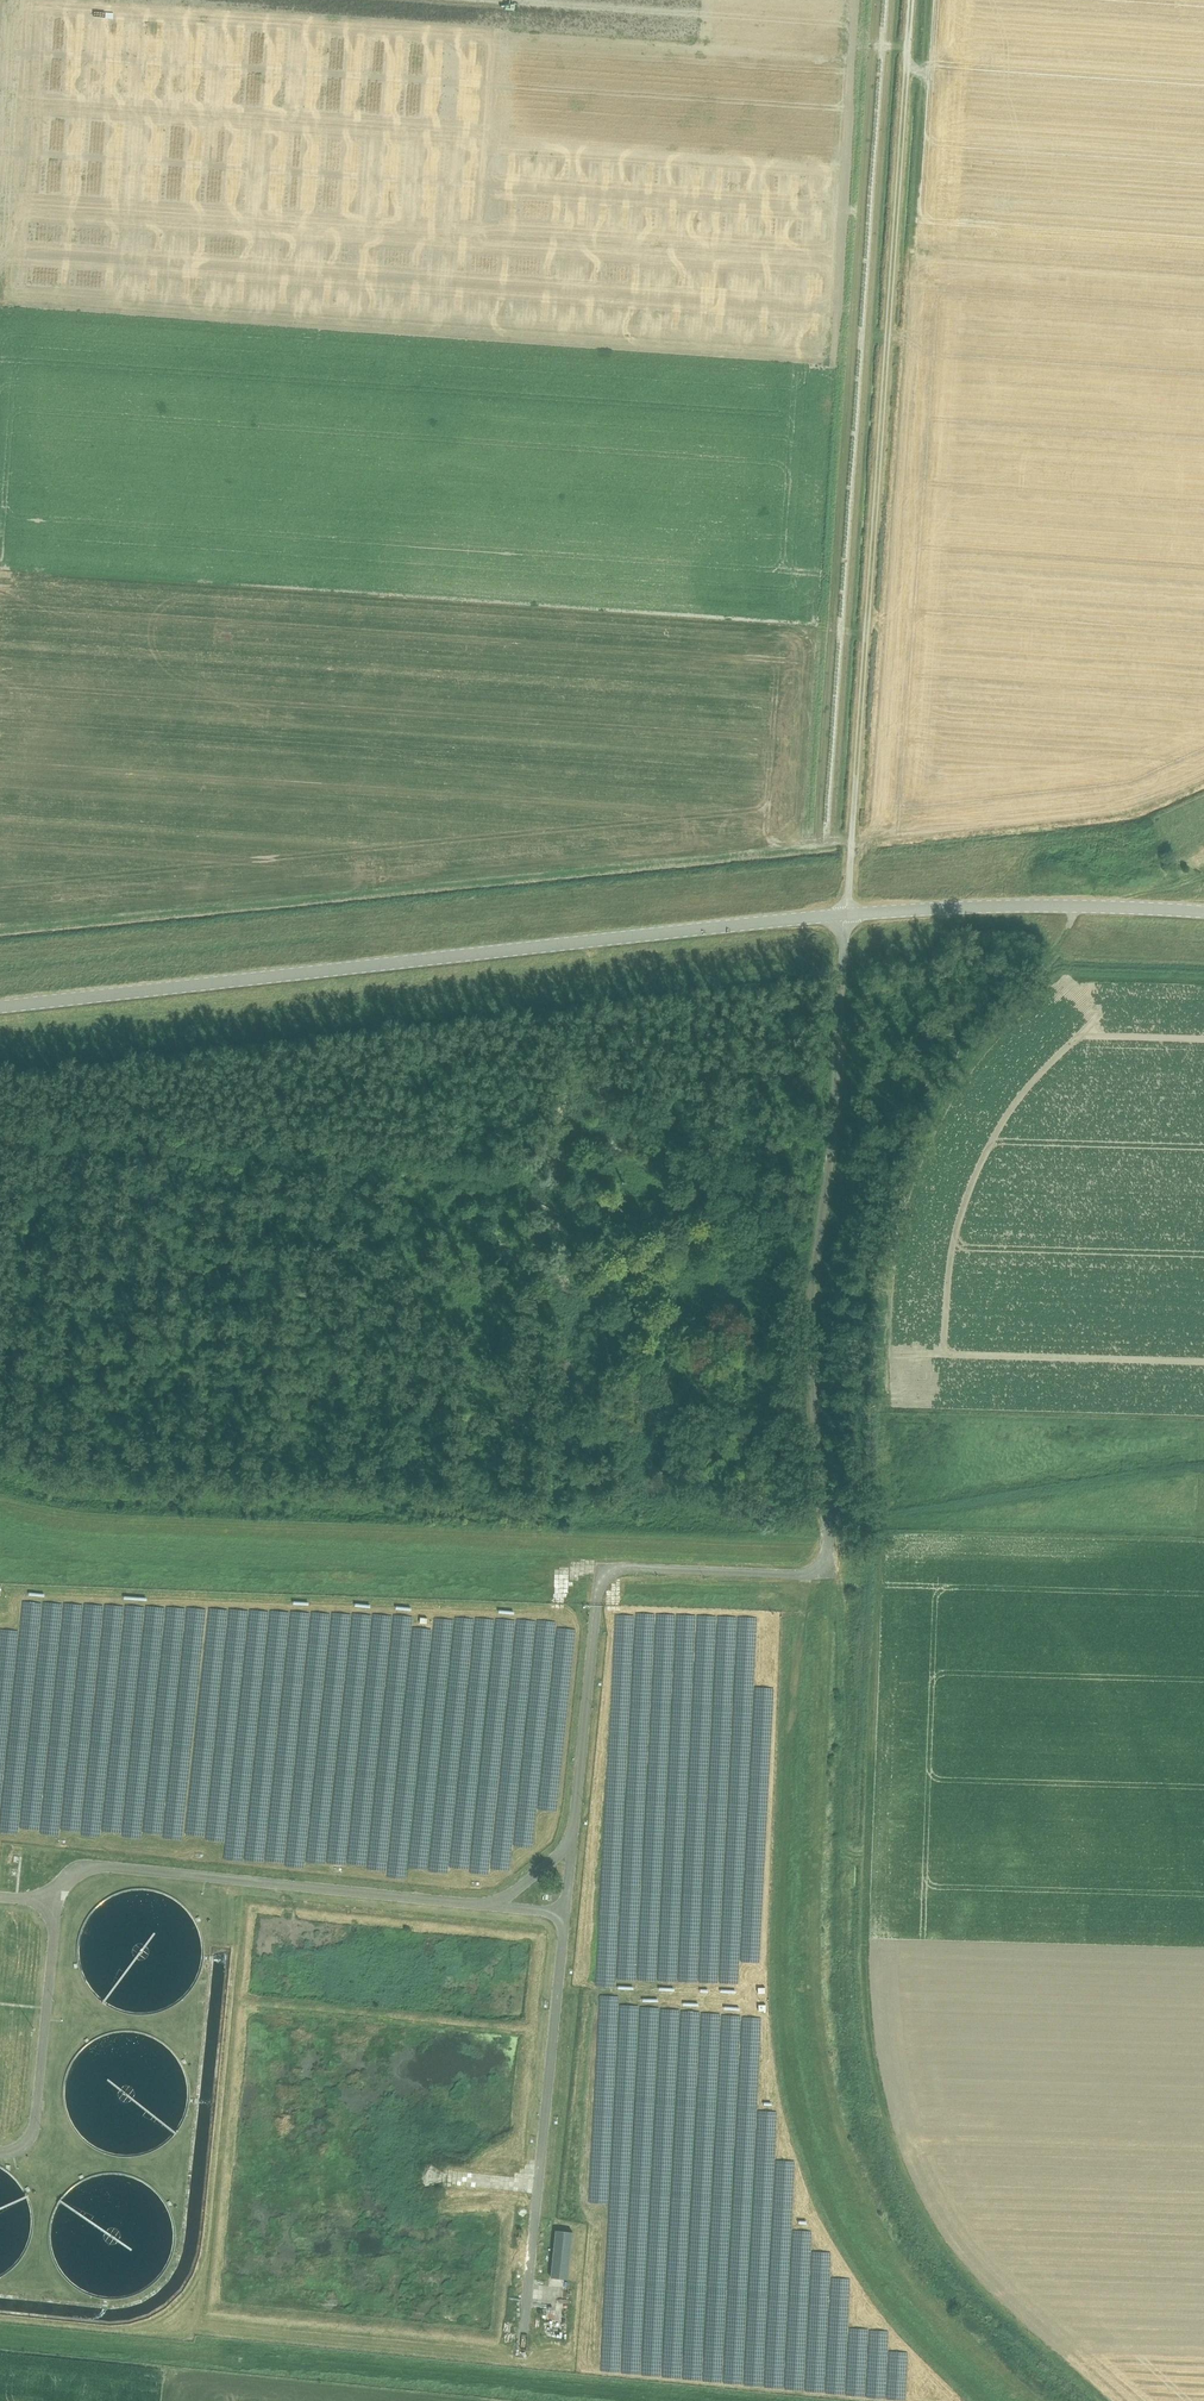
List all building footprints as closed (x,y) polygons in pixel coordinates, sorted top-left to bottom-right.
[(560,1631),(560,1636),(569,1636),(569,1626),(552,1626),(551,1630),(560,1631)] [(473,1861),(473,1872),(483,1872),(483,1861),(473,1861)] [(599,1996),(599,2008),(612,2007),(612,1995),(599,1996)] [(753,2060),(756,2017),(695,2012),(693,2002),(676,2000),(682,2009),(635,2005),(640,2022),(645,2019),(651,2029),(653,2012),(659,2022),(659,2028),(682,2022),(652,2042),(650,2037),(651,2029),(644,2029),(642,2057),(653,2058),(653,2049),(663,2050),(662,2057),(690,2059),(691,2050),(704,2051),(696,2056),(711,2057),(713,2056),(713,2050),(727,2051),(727,2058),(753,2060)] [(624,2003),(622,2013),(631,2015),(634,2006),(624,2003)] [(788,2160),(779,2160),(779,2172),(789,2172),(788,2160)] [(831,2309),(831,2320),(839,2339),(860,2340),(857,2345),(863,2349),(855,2353),(867,2353),(885,2365),(882,2369),(876,2369),(876,2379),(881,2377),(883,2380),(889,2377),(893,2380),(893,2388),(885,2383),(871,2389),(871,2396),(900,2397),(902,2351),(883,2350),(883,2329),(843,2327),(845,2278),(825,2277),(826,2251),(805,2251),(806,2230),(789,2229),(821,2302),(831,2309)] [(556,2230),(551,2278),(568,2279),(572,2232),(556,2230)]
